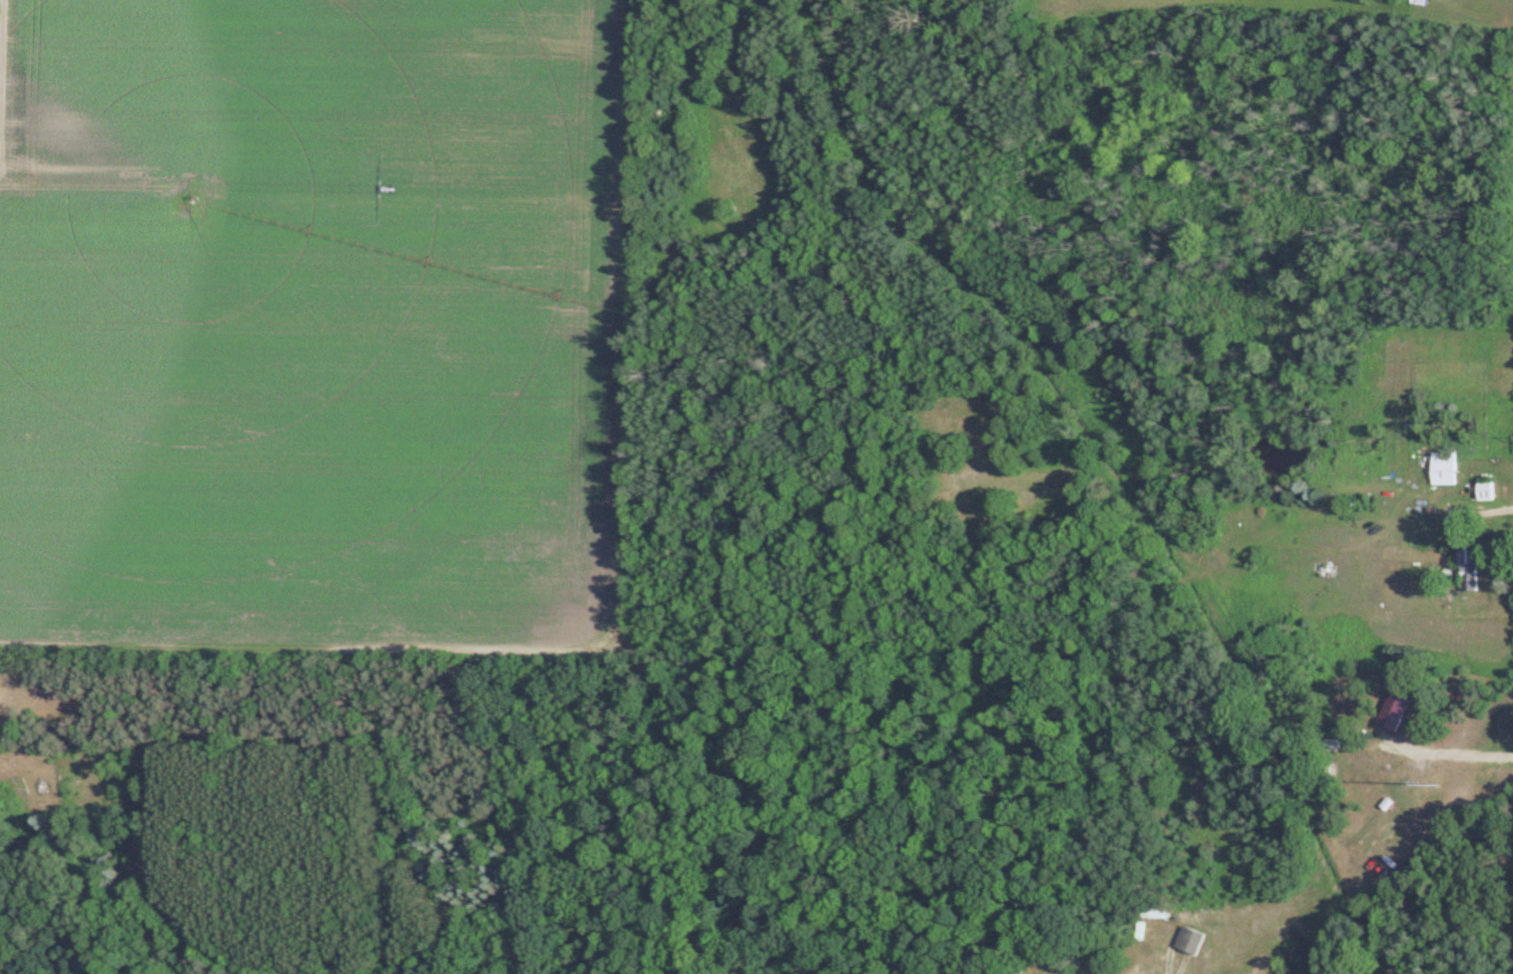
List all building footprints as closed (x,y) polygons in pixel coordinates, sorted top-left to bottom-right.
[(1428,486),(1452,486),(1452,453),(1428,453),(1428,486)] [(1473,501),(1490,501),(1490,482),(1473,482),(1473,501)] [(1457,549),(1457,593),(1475,593),(1475,549),(1457,549)] [(1394,734),(1410,701),(1391,693),(1376,725),(1394,734)] [(1171,947),(1193,958),(1203,937),(1182,926),(1171,947)]
